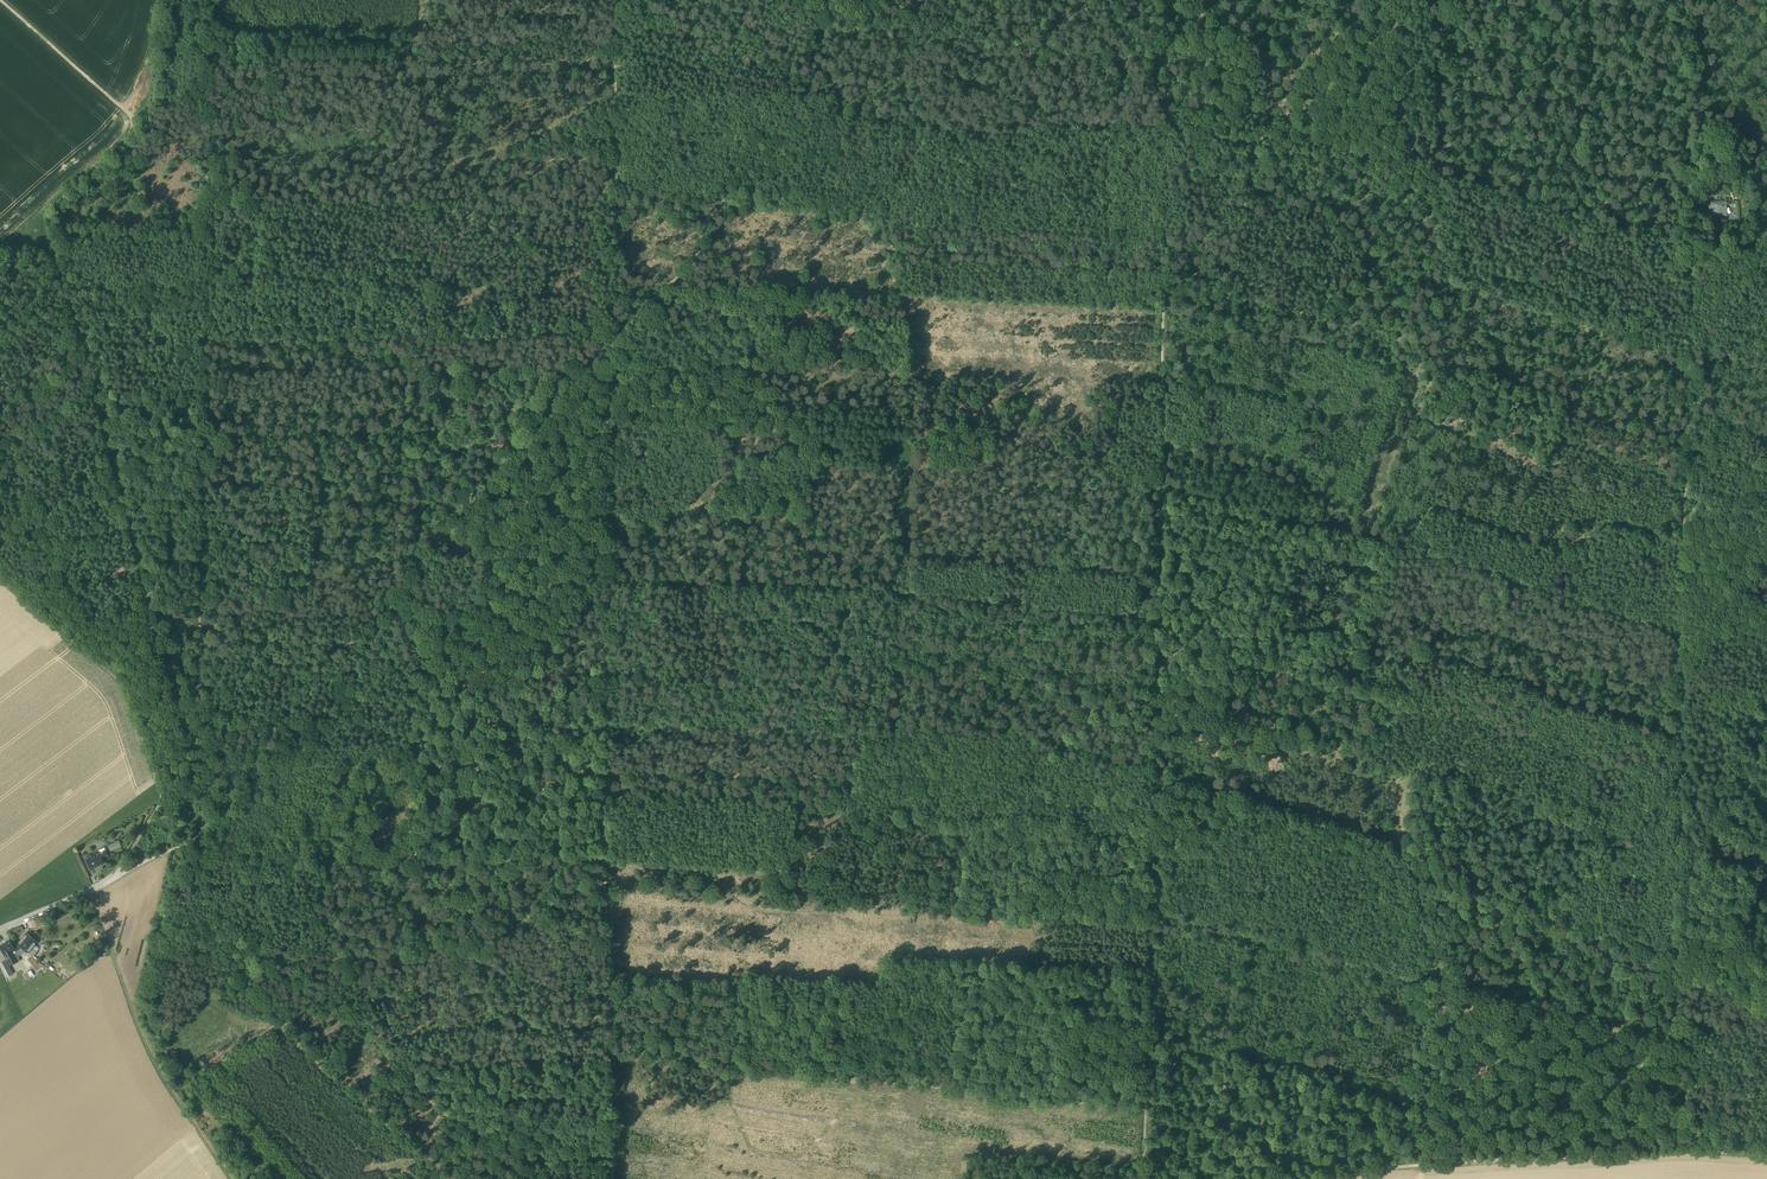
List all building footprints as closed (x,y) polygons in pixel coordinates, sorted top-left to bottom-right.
[(1709,203),(1709,214),(1726,213),(1726,202),(1709,203)] [(119,841),(108,846),(111,852),(121,847),(119,841)] [(97,850),(98,854),(99,853),(101,857),(107,854),(104,847),(97,850)] [(104,863),(101,857),(99,853),(98,854),(86,860),(91,869),(104,863)] [(42,918),(34,921),(37,928),(45,924),(42,918)] [(37,928),(34,921),(34,920),(28,922),(30,928),(37,928)] [(27,933),(17,945),(22,949),(26,952),(28,953),(33,957),(36,952),(32,949),(35,945),(37,942),(27,933)] [(22,949),(17,945),(14,947),(10,940),(0,946),(0,947),(11,966),(17,963),(17,961),(20,960),(18,956),(16,953),(22,949)] [(9,976),(12,974),(6,961),(0,964),(0,966),(4,975),(7,973),(9,976)]
